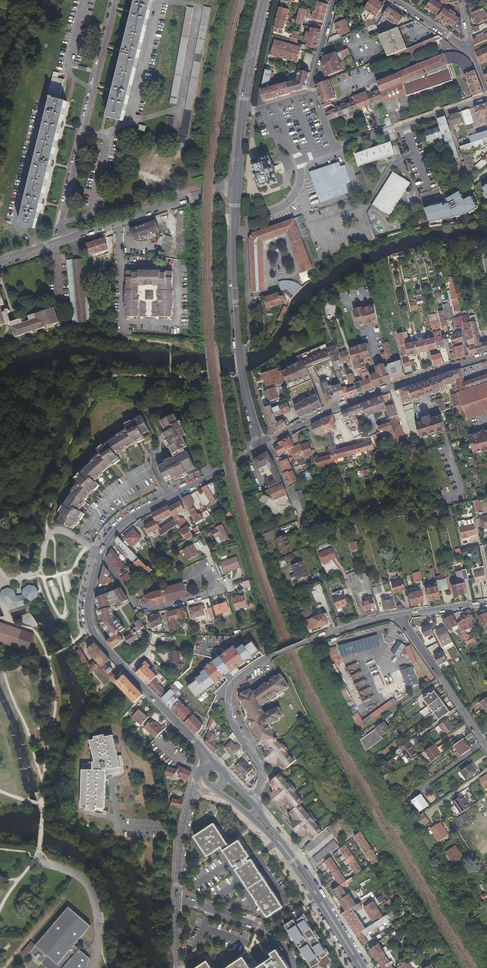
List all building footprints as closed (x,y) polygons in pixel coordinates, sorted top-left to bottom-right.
[(133,13),(124,52),(114,92),(108,116),(123,120),(153,0),(137,0),(133,13)] [(365,9),(369,12),(371,13),(379,1),(377,0),(371,0),(365,9)] [(426,7),(439,16),(444,8),(442,7),(442,6),(434,0),(431,0),(426,7)] [(377,16),(385,5),(379,1),(371,13),(377,16)] [(317,2),(315,12),(325,15),(327,9),(328,5),(317,2)] [(473,13),(478,24),(486,20),(486,15),(484,8),(480,10),(478,5),(471,8),(474,12),(473,13)] [(177,104),(194,7),(187,6),(170,103),(177,104)] [(181,137),(188,138),(211,7),(204,6),(181,137)] [(284,30),(289,10),(279,7),(276,20),(273,31),(277,32),(278,28),(284,30)] [(403,18),(403,17),(389,7),(383,16),(397,26),(403,18)] [(304,16),(306,10),(299,8),(297,17),(296,21),(296,23),(301,25),(302,25),(304,16)] [(450,9),(448,11),(444,8),(439,16),(439,17),(454,27),(459,18),(455,15),(455,13),(450,9)] [(316,19),(320,20),(324,21),(325,15),(315,12),(314,12),(313,14),(313,16),(312,17),(312,18),(316,19)] [(371,13),(369,12),(363,17),(363,14),(361,15),(364,22),(371,13)] [(464,34),(460,15),(459,18),(454,27),(464,34)] [(345,20),(335,24),(339,34),(340,35),(350,31),(345,20)] [(398,27),(379,35),(387,56),(396,53),(407,48),(398,27)] [(305,40),(308,41),(307,46),(316,49),(319,39),(321,30),(314,28),(312,28),(311,33),(307,32),(305,40)] [(291,42),(296,43),(299,33),(293,31),(291,42)] [(486,40),(486,33),(485,34),(483,35),(475,38),(474,39),(475,45),(486,40)] [(330,38),(328,43),(341,38),(340,35),(339,34),(330,38)] [(424,42),(427,47),(435,43),(434,42),(439,40),(443,38),(439,36),(424,42)] [(301,49),(275,41),(272,55),(298,62),(301,49)] [(398,59),(427,48),(427,47),(424,42),(407,48),(396,53),(398,59)] [(480,63),(486,60),(486,47),(475,52),(478,57),(480,63)] [(310,70),(315,55),(306,51),(301,71),(299,70),(296,79),(287,82),(289,88),(290,93),(297,91),(306,88),(310,70)] [(451,52),(444,54),(448,64),(449,64),(452,64),(454,65),(456,66),(457,66),(459,68),(461,70),(463,72),(464,75),(465,75),(474,97),(484,94),(475,70),(473,66),(471,62),(468,59),(465,56),(465,55),(461,53),(458,52),(456,52),(451,52)] [(327,77),(343,70),(336,53),(335,53),(324,57),(323,62),(322,66),(327,77)] [(383,99),(389,113),(395,111),(391,102),(407,95),(407,96),(453,81),(448,64),(444,54),(398,72),(399,73),(377,82),(380,90),(383,99)] [(277,97),(290,93),(289,88),(287,82),(269,88),(268,83),(269,83),(271,72),(272,68),(266,66),(263,78),(261,90),(264,101),(277,97)] [(52,98),(60,100),(65,80),(53,77),(48,97),(52,98)] [(336,98),(329,80),(328,80),(316,85),(320,97),(324,108),(331,105),(334,104),(332,100),(336,98)] [(369,104),(383,99),(380,90),(368,94),(370,98),(365,100),(367,105),(368,108),(371,108),(369,104)] [(358,95),(356,96),(354,96),(353,97),(353,98),(354,99),(355,99),(359,109),(367,105),(365,100),(364,96),(362,93),(358,95)] [(333,110),(331,105),(324,108),(329,120),(359,109),(355,99),(354,99),(353,98),(353,97),(354,96),(349,98),(350,100),(350,101),(351,103),(346,105),(345,103),(335,107),(336,109),(333,110)] [(60,100),(52,98),(20,225),(36,229),(42,204),(52,164),(61,125),(67,101),(60,100)] [(475,107),(481,123),(486,121),(486,123),(486,103),(475,107)] [(476,134),(473,125),(474,125),(469,109),(461,112),(471,143),(483,140),(486,138),(486,131),(476,134)] [(393,124),(399,122),(395,111),(389,113),(393,124)] [(459,113),(449,116),(453,126),(462,123),(459,113)] [(171,134),(175,117),(168,116),(165,133),(171,134)] [(444,140),(452,162),(459,159),(446,117),(444,118),(437,120),(440,127),(444,138),(444,140)] [(444,138),(440,127),(424,132),(427,142),(439,138),(440,140),(444,138)] [(465,145),(460,147),(461,152),(484,145),(483,140),(471,143),(465,145)] [(364,151),(355,154),(359,167),(395,155),(391,142),(382,145),(382,144),(380,145),(379,145),(379,146),(367,150),(367,149),(364,150),(364,151)] [(463,157),(465,164),(468,171),(475,168),(470,155),(463,157)] [(269,184),(269,185),(278,181),(275,172),(273,166),(270,156),(261,159),(261,160),(252,163),(255,172),(253,172),(255,179),(257,179),(260,187),(269,184)] [(310,173),(318,196),(347,186),(346,183),(340,166),(339,163),(325,168),(310,173)] [(350,180),(349,175),(345,165),(340,166),(346,183),(351,182),(350,180)] [(394,171),(371,205),(389,216),(411,183),(394,171)] [(364,193),(365,197),(369,195),(361,173),(357,175),(364,193)] [(320,202),(349,192),(347,186),(318,196),(320,202)] [(442,203),(424,210),(430,227),(466,214),(477,208),(471,196),(464,200),(459,190),(445,197),(447,203),(444,205),(442,203)] [(303,215),(297,217),(301,228),(304,237),(310,235),(303,215)] [(155,222),(158,231),(165,229),(160,216),(154,218),(155,222)] [(314,270),(298,230),(294,218),(253,233),(249,238),(250,254),(252,291),(266,291),(263,241),(287,233),(303,274),(314,270)] [(131,230),(134,241),(159,233),(158,231),(155,222),(131,230)] [(166,235),(162,247),(159,256),(166,258),(170,244),(170,243),(172,237),(166,235)] [(108,250),(104,239),(87,245),(90,256),(108,250)] [(449,243),(451,250),(456,249),(455,246),(461,245),(460,242),(449,243)] [(83,259),(67,261),(74,323),(94,321),(87,254),(83,254),(83,259)] [(127,271),(127,317),(129,317),(129,319),(131,321),(134,319),(134,317),(166,317),(166,319),(168,321),(171,318),(171,317),(173,317),(173,271),(127,271)] [(282,292),(287,290),(294,297),(303,287),(300,283),(297,281),(295,280),(293,280),(290,279),(287,279),(284,280),(282,281),(279,282),(282,292)] [(14,328),(14,329),(16,333),(14,334),(16,340),(23,338),(22,336),(61,324),(56,309),(29,317),(31,322),(31,323),(25,325),(24,323),(24,322),(24,321),(25,320),(25,319),(24,318),(23,318),(22,318),(21,319),(21,320),(16,322),(12,323),(9,315),(10,314),(10,313),(10,312),(10,311),(9,311),(8,311),(7,311),(6,312),(6,313),(4,314),(3,315),(0,308),(2,308),(6,306),(0,289),(0,329),(3,328),(2,327),(6,325),(14,328)] [(466,295),(465,289),(457,291),(457,293),(458,297),(459,297),(466,295)] [(284,296),(285,300),(286,303),(290,302),(291,300),(292,298),(293,297),(294,297),(287,290),(282,292),(284,296)] [(265,297),(269,308),(282,304),(283,303),(282,301),(285,300),(284,296),(281,297),(280,293),(265,297)] [(316,300),(315,298),(314,297),(311,300),(311,301),(313,306),(320,304),(319,299),(316,300)] [(416,299),(409,301),(411,308),(418,307),(417,302),(416,299)] [(451,319),(447,303),(442,304),(443,308),(445,316),(446,320),(451,319)] [(367,323),(368,325),(379,322),(375,305),(363,309),(362,307),(355,309),(360,326),(367,323)] [(279,320),(282,321),(287,307),(284,306),(279,320)] [(444,332),(445,335),(443,336),(446,347),(450,346),(450,347),(450,349),(450,350),(453,350),(452,348),(450,336),(446,320),(445,316),(443,308),(438,309),(443,329),(444,329),(445,332),(444,332)] [(481,343),(476,314),(471,315),(476,343),(478,353),(486,350),(486,342),(481,343)] [(471,315),(463,317),(465,326),(464,326),(468,342),(469,345),(476,343),(471,315)] [(463,317),(455,318),(457,328),(464,326),(465,326),(463,317)] [(432,328),(435,337),(437,349),(446,347),(443,336),(442,336),(438,319),(430,320),(431,323),(432,328)] [(450,336),(452,348),(458,346),(457,343),(464,342),(462,333),(459,333),(459,331),(456,331),(455,332),(456,334),(450,336)] [(403,333),(408,356),(418,353),(416,342),(409,343),(407,332),(403,333)] [(408,356),(403,333),(398,334),(403,356),(402,356),(405,368),(411,366),(411,365),(410,362),(408,356)] [(437,349),(435,337),(425,340),(428,351),(437,349)] [(419,339),(419,341),(416,342),(418,353),(428,351),(425,340),(423,340),(422,338),(420,338),(419,339)] [(392,359),(388,342),(383,343),(385,352),(386,356),(387,360),(392,359)] [(314,349),(319,362),(331,358),(327,349),(326,343),(314,349)] [(367,343),(350,349),(350,350),(356,370),(362,368),(363,370),(367,369),(364,360),(371,358),(367,343)] [(476,343),(469,345),(470,349),(468,349),(469,355),(473,354),(478,353),(476,343)] [(466,356),(463,345),(458,346),(452,348),(453,350),(454,353),(455,359),(460,358),(466,356)] [(338,360),(336,354),(338,354),(335,346),(327,349),(331,358),(332,362),(335,361),(338,360)] [(314,349),(307,351),(301,354),(307,369),(314,366),(313,365),(319,362),(314,349)] [(343,364),(350,361),(347,351),(339,353),(341,359),(343,364)] [(286,387),(299,417),(307,413),(310,412),(311,413),(318,410),(322,407),(309,374),(307,369),(301,354),(296,356),(299,362),(281,370),(288,386),(286,387)] [(444,363),(441,354),(440,354),(431,357),(434,366),(441,364),(444,363)] [(388,366),(385,367),(389,375),(390,374),(392,381),(397,379),(405,376),(405,375),(403,370),(402,365),(401,360),(388,364),(388,366)] [(341,389),(346,387),(345,385),(345,380),(344,376),(342,371),(342,370),(340,370),(337,363),(336,364),(335,361),(332,362),(340,385),(341,389)] [(389,375),(385,367),(384,363),(374,366),(377,373),(369,375),(370,378),(373,388),(379,386),(379,385),(385,384),(386,384),(392,381),(390,374),(389,375)] [(267,386),(275,383),(277,386),(284,383),(276,366),(274,366),(275,369),(262,374),(267,386)] [(458,393),(466,421),(486,414),(486,374),(465,383),(461,368),(454,371),(457,382),(458,393)] [(373,388),(370,378),(366,380),(365,376),(365,375),(369,374),(368,369),(367,369),(363,370),(362,370),(363,375),(360,376),(362,377),(363,381),(360,382),(364,391),(368,390),(373,388)] [(441,375),(429,379),(434,393),(447,388),(446,386),(452,383),(454,394),(451,395),(454,408),(457,407),(459,416),(461,415),(462,417),(464,416),(458,393),(457,382),(454,371),(441,375)] [(329,379),(326,381),(334,401),(337,400),(342,399),(339,392),(342,391),(341,389),(340,385),(332,387),(329,379)] [(427,396),(434,393),(429,379),(422,382),(418,384),(417,384),(409,387),(413,401),(422,397),(427,396)] [(326,380),(320,382),(329,404),(334,401),(326,381),(326,380)] [(355,386),(351,388),(349,389),(348,386),(346,387),(341,389),(342,391),(339,392),(342,399),(350,396),(358,393),(355,386)] [(264,391),(268,402),(278,398),(274,387),(264,391)] [(404,404),(413,401),(409,387),(397,391),(398,396),(402,395),(404,404)] [(386,395),(382,397),(385,403),(391,401),(391,400),(389,394),(386,395)] [(441,399),(440,396),(436,397),(440,410),(441,412),(451,409),(450,407),(445,408),(442,399),(441,399)] [(365,412),(367,417),(379,413),(378,409),(379,408),(379,407),(385,405),(385,403),(382,397),(378,398),(366,402),(363,404),(365,412)] [(271,406),(265,408),(274,433),(288,426),(287,424),(289,423),(286,419),(284,420),(281,421),(280,417),(276,419),(275,417),(291,411),(288,405),(290,404),(290,402),(272,409),(271,406)] [(360,427),(356,416),(365,412),(363,404),(355,406),(350,408),(356,423),(358,428),(360,427)] [(398,415),(394,404),(386,407),(389,418),(398,415)] [(416,423),(413,404),(404,407),(406,412),(410,429),(413,440),(420,438),(417,428),(416,423)] [(350,420),(352,424),(356,423),(350,408),(342,412),(344,417),(343,418),(345,423),(350,420)] [(164,462),(165,464),(158,467),(167,482),(173,479),(174,480),(181,477),(182,478),(188,475),(187,472),(196,468),(187,451),(186,451),(185,449),(188,447),(183,437),(186,435),(183,429),(184,428),(181,421),(178,422),(174,414),(161,421),(165,429),(163,430),(166,437),(163,438),(165,441),(167,445),(168,444),(175,458),(172,460),(171,458),(164,462)] [(445,423),(441,414),(433,416),(434,418),(431,419),(430,416),(422,418),(423,421),(416,423),(417,428),(420,438),(421,439),(447,430),(445,423)] [(118,436),(126,449),(133,445),(139,441),(145,438),(143,434),(150,430),(142,415),(135,419),(136,420),(133,421),(126,425),(128,429),(118,435),(118,436)] [(349,460),(353,459),(352,455),(373,449),(371,442),(336,451),(331,432),(337,430),(333,415),(322,420),(326,436),(331,456),(332,461),(348,456),(349,460)] [(326,436),(322,420),(312,425),(315,437),(321,436),(321,437),(326,436)] [(399,425),(398,421),(391,423),(395,434),(398,445),(399,447),(407,444),(400,425),(399,425)] [(391,423),(380,426),(379,429),(380,433),(382,433),(383,435),(388,434),(389,436),(395,434),(391,423)] [(469,435),(474,454),(477,453),(486,449),(486,429),(481,431),(469,435)] [(304,458),(301,446),(297,433),(293,435),(296,441),(292,442),(290,437),(284,441),(279,443),(281,447),(276,449),(278,455),(293,449),(293,458),(290,458),(292,463),(293,463),(295,469),(307,465),(304,458)] [(377,435),(373,436),(377,449),(381,448),(377,435)] [(93,461),(93,462),(103,473),(109,468),(115,464),(121,459),(118,456),(127,450),(126,449),(118,436),(109,442),(100,449),(99,450),(102,453),(93,461)] [(301,446),(304,458),(311,456),(312,454),(308,444),(301,446)] [(417,447),(407,451),(410,459),(421,456),(417,447)] [(270,490),(283,485),(273,462),(268,452),(261,456),(254,461),(257,466),(254,467),(257,472),(259,471),(270,490)] [(315,460),(317,469),(333,464),(332,461),(331,456),(315,460)] [(293,470),(288,459),(279,463),(284,473),(293,470)] [(73,492),(74,492),(86,501),(90,495),(95,490),(100,485),(97,481),(104,474),(103,473),(93,462),(87,467),(77,479),(81,482),(77,486),(74,490),(73,492)] [(284,473),(289,484),(297,481),(293,470),(284,473)] [(219,505),(223,501),(216,494),(213,483),(211,484),(207,486),(217,502),(218,504),(219,505)] [(274,500),(287,495),(285,490),(283,485),(270,490),(274,500)] [(212,505),(217,502),(207,486),(203,488),(202,489),(212,505)] [(296,492),(305,517),(312,514),(302,489),(296,492)] [(87,502),(86,501),(74,492),(68,500),(61,512),(62,513),(59,519),(73,528),(77,522),(78,522),(80,519),(84,512),(81,510),(87,502)] [(266,504),(270,497),(264,494),(260,501),(266,504)] [(187,508),(192,505),(193,504),(189,496),(182,499),(187,508)] [(177,514),(185,510),(180,501),(169,508),(172,514),(175,519),(178,525),(181,530),(187,540),(193,536),(184,519),(179,518),(178,516),(177,514)] [(197,515),(192,505),(187,508),(195,523),(203,518),(201,513),(197,515)] [(157,522),(172,514),(169,508),(167,506),(159,510),(152,514),(155,520),(157,522)] [(459,522),(460,528),(463,539),(468,538),(467,537),(477,535),(474,518),(459,522)] [(158,530),(161,536),(178,525),(175,519),(168,524),(161,529),(160,529),(158,530)] [(149,535),(153,533),(154,534),(156,532),(156,531),(158,530),(160,529),(157,522),(155,520),(150,523),(145,526),(149,535)] [(215,529),(211,531),(215,538),(219,536),(222,542),(229,539),(222,524),(215,528),(215,529)] [(130,534),(124,539),(132,547),(142,538),(134,530),(130,534)] [(277,531),(263,534),(264,540),(278,537),(277,531)] [(277,538),(282,550),(290,547),(288,542),(285,535),(277,538)] [(128,554),(127,555),(134,563),(139,558),(134,553),(131,550),(119,537),(118,537),(117,539),(116,541),(128,554)] [(194,544),(184,549),(190,560),(199,555),(194,544)] [(329,560),(336,557),(332,548),(318,553),(322,563),(329,560)] [(120,570),(124,566),(112,550),(109,554),(107,559),(120,576),(123,574),(120,570)] [(240,567),(236,556),(221,562),(225,574),(230,572),(230,571),(240,567)] [(147,567),(139,558),(134,563),(147,575),(152,570),(149,566),(147,567)] [(303,562),(292,567),(298,581),(309,576),(303,562)] [(455,569),(455,572),(466,569),(465,562),(460,563),(461,567),(455,569)] [(99,585),(106,586),(110,572),(105,566),(104,566),(99,584),(99,585)] [(466,569),(455,572),(457,580),(463,578),(463,580),(469,579),(466,569)] [(486,580),(484,571),(474,573),(476,582),(486,580)] [(420,572),(412,574),(415,583),(422,581),(420,572)] [(128,573),(121,578),(126,584),(134,577),(132,575),(130,576),(128,573)] [(353,592),(361,589),(355,575),(347,578),(353,592)] [(449,579),(446,580),(446,579),(437,581),(438,586),(440,593),(449,590),(449,592),(452,592),(449,579)] [(402,580),(392,583),(395,593),(405,590),(402,580)] [(182,598),(187,597),(183,583),(167,587),(168,589),(151,593),(145,598),(149,603),(154,606),(182,598)] [(467,594),(465,583),(453,586),(455,596),(467,594)] [(0,590),(0,595),(3,605),(15,601),(17,608),(26,605),(25,602),(40,598),(35,584),(21,589),(23,594),(16,597),(12,586),(0,590)] [(440,593),(438,586),(426,589),(429,602),(441,599),(440,594),(440,593)] [(125,636),(130,644),(138,639),(134,634),(139,630),(138,630),(144,626),(138,615),(134,610),(127,597),(124,592),(121,588),(116,590),(98,597),(96,598),(104,625),(113,637),(119,633),(118,632),(119,631),(120,632),(121,631),(125,636)] [(425,602),(421,591),(410,594),(414,605),(425,602)] [(333,598),(337,609),(342,607),(342,606),(347,604),(343,594),(333,598)] [(392,609),(396,608),(392,595),(387,596),(388,601),(382,602),(384,610),(392,608),(392,609)] [(237,598),(237,597),(232,598),(235,610),(247,606),(244,596),(237,598)] [(374,598),(362,601),(365,611),(377,607),(374,598)] [(224,604),(215,606),(217,614),(229,611),(226,601),(223,602),(224,604)] [(202,606),(190,609),(192,618),(203,615),(204,618),(208,617),(206,612),(205,612),(202,606)] [(173,630),(178,629),(177,624),(176,620),(178,619),(186,617),(184,609),(168,613),(168,611),(165,612),(165,615),(167,621),(167,622),(170,621),(173,630)] [(313,618),(311,612),(302,616),(304,621),(306,620),(310,630),(329,623),(326,616),(327,616),(326,613),(313,618)] [(483,626),(486,624),(486,625),(486,613),(478,617),(483,626)] [(159,615),(149,619),(153,629),(163,624),(159,615)] [(457,623),(453,615),(443,620),(448,629),(458,624),(457,623)] [(476,641),(475,638),(471,640),(468,635),(467,635),(465,631),(475,625),(470,617),(457,623),(458,624),(460,629),(462,632),(463,635),(469,646),(471,645),(470,643),(476,641)] [(29,652),(35,634),(0,623),(0,642),(29,652)] [(430,626),(422,629),(426,637),(434,633),(430,626)] [(446,629),(441,631),(440,630),(436,632),(443,646),(452,641),(446,629)] [(114,649),(124,640),(119,633),(113,637),(107,642),(114,649)] [(343,656),(381,645),(378,634),(340,645),(343,656)] [(198,680),(189,687),(199,699),(202,697),(203,698),(208,693),(208,692),(212,688),(211,687),(214,686),(214,687),(220,682),(220,681),(222,679),(223,680),(226,677),(226,676),(229,674),(229,675),(238,668),(237,667),(239,665),(240,666),(246,661),(246,660),(249,658),(250,659),(254,657),(253,656),(255,654),(256,655),(261,651),(252,640),(245,645),(244,644),(242,646),(241,645),(236,649),(234,646),(201,672),(202,674),(197,678),(198,680)] [(399,642),(391,653),(398,658),(405,646),(399,642)] [(99,662),(103,666),(106,663),(107,664),(111,660),(99,647),(96,644),(90,650),(89,651),(99,662)] [(411,646),(406,647),(412,664),(417,663),(413,650),(411,646)] [(98,666),(97,664),(95,663),(91,666),(81,649),(77,652),(88,671),(90,674),(98,666)] [(181,650),(170,650),(169,654),(170,654),(170,662),(175,663),(175,668),(183,668),(184,663),(180,663),(181,650)] [(434,656),(439,665),(447,661),(443,652),(434,656)] [(111,660),(107,664),(106,663),(103,666),(100,669),(114,684),(119,679),(117,677),(118,676),(120,673),(117,675),(113,671),(113,670),(113,669),(112,668),(111,668),(110,668),(115,664),(111,660)] [(143,679),(149,685),(156,678),(160,674),(157,670),(154,673),(149,668),(151,666),(147,662),(143,665),(144,666),(137,673),(143,679)] [(331,663),(326,666),(341,698),(346,695),(331,663)] [(356,663),(347,667),(353,678),(361,673),(356,663)] [(400,671),(406,687),(418,683),(412,667),(400,671)] [(264,742),(265,742),(269,747),(268,748),(270,750),(266,753),(276,766),(280,763),(281,765),(283,764),(287,770),(298,762),(293,756),(293,757),(289,752),(292,750),(289,746),(287,747),(284,743),(283,744),(282,741),(281,741),(281,738),(280,739),(272,726),(281,720),(280,718),(284,716),(278,707),(265,716),(259,710),(258,704),(266,695),(268,697),(277,687),(276,686),(282,680),(271,669),(268,673),(267,672),(263,676),(264,677),(259,681),(258,681),(254,685),(255,685),(252,689),(253,690),(251,693),(249,690),(246,692),(244,690),(236,695),(238,697),(235,699),(240,707),(241,706),(244,710),(243,710),(247,716),(249,714),(251,717),(248,719),(254,727),(256,725),(261,733),(258,735),(264,742)] [(380,673),(373,675),(379,690),(386,688),(380,673)] [(160,674),(156,678),(159,682),(164,677),(161,674),(160,674)] [(135,686),(125,675),(117,683),(136,703),(143,695),(135,686)] [(162,699),(168,693),(161,686),(159,686),(157,684),(159,682),(156,678),(149,685),(156,692),(162,699)] [(356,683),(364,702),(373,698),(365,679),(356,683)] [(169,706),(176,700),(174,697),(177,695),(179,695),(178,693),(181,691),(174,684),(172,686),(170,688),(172,690),(168,693),(162,699),(167,704),(169,706)] [(428,695),(424,698),(429,705),(440,697),(434,690),(430,693),(430,692),(427,694),(428,695)] [(440,697),(429,705),(434,713),(445,705),(440,697)] [(352,728),(348,719),(343,722),(347,731),(349,730),(352,735),(396,702),(393,698),(352,728)] [(178,699),(176,700),(169,706),(186,723),(194,715),(193,715),(178,699)] [(439,720),(450,712),(445,705),(434,713),(439,720)] [(142,726),(149,718),(139,710),(138,712),(134,709),(129,714),(142,726)] [(389,724),(389,725),(399,711),(386,720),(389,724)] [(192,729),(197,735),(203,730),(204,726),(194,715),(186,723),(192,729)] [(447,719),(439,725),(445,735),(454,728),(447,719)] [(157,739),(165,730),(162,727),(161,728),(156,724),(152,721),(145,729),(157,739)] [(351,743),(363,754),(376,744),(374,742),(382,736),(377,729),(368,735),(369,735),(358,743),(356,740),(351,743)] [(215,753),(220,748),(214,742),(218,738),(210,731),(209,733),(208,736),(207,739),(208,740),(205,743),(210,748),(215,753)] [(84,806),(84,808),(94,809),(94,806),(101,807),(105,770),(106,770),(107,772),(111,772),(111,773),(125,770),(122,756),(119,756),(118,757),(114,736),(107,737),(107,734),(97,736),(97,739),(94,739),(98,760),(96,760),(86,763),(81,805),(83,805),(83,806),(84,806)] [(458,751),(456,753),(459,757),(471,749),(464,739),(455,745),(458,751)] [(232,741),(225,747),(233,755),(239,749),(232,741)] [(411,745),(402,752),(409,762),(417,756),(412,749),(413,748),(411,745)] [(427,749),(419,755),(426,766),(434,760),(429,754),(430,753),(427,749)] [(242,759),(235,766),(245,777),(253,770),(242,759)] [(466,779),(477,772),(471,764),(461,771),(466,779)] [(177,770),(168,767),(165,774),(166,775),(174,778),(175,775),(177,771),(180,772),(178,776),(189,781),(190,777),(192,772),(179,766),(177,770)] [(309,835),(313,841),(323,833),(319,827),(318,828),(315,824),(316,823),(313,819),(314,817),(311,813),(308,815),(305,811),(306,811),(301,805),(304,802),(300,797),(299,797),(296,793),(299,791),(295,786),(294,788),(291,784),(289,784),(286,780),(287,780),(282,774),(281,775),(279,776),(276,779),(272,782),(277,788),(275,789),(277,791),(273,793),(283,806),(287,803),(288,805),(290,804),(294,810),(291,812),(294,817),(293,818),(296,821),(292,824),(302,837),(306,834),(307,836),(309,835)] [(413,800),(421,811),(429,805),(422,794),(413,800)] [(172,799),(170,807),(181,809),(183,799),(180,798),(179,801),(172,799)] [(459,814),(468,809),(463,802),(462,803),(459,798),(452,803),(459,814)] [(424,825),(431,821),(425,812),(418,816),(424,825)] [(468,818),(465,814),(459,818),(462,823),(468,818)] [(221,847),(227,843),(214,823),(194,836),(203,849),(208,856),(221,847)] [(440,823),(432,828),(440,841),(448,836),(440,823)] [(310,853),(332,835),(328,830),(323,833),(313,841),(312,843),(306,847),(310,853)] [(379,860),(361,832),(355,837),(372,864),(379,860)] [(230,847),(224,851),(234,867),(237,865),(239,868),(236,870),(240,875),(257,901),(267,917),(283,907),(252,859),(249,861),(247,858),(250,856),(239,840),(230,847)] [(317,864),(339,846),(334,841),(313,859),(317,864)] [(356,875),(362,871),(346,845),(340,849),(356,875)] [(447,851),(455,864),(463,859),(455,846),(447,851)] [(331,857),(325,862),(340,886),(346,882),(331,857)] [(346,911),(356,904),(349,894),(347,895),(343,889),(354,881),(352,878),(346,882),(340,886),(333,891),(346,911)] [(362,901),(364,904),(373,898),(371,894),(362,901)] [(357,910),(362,907),(362,906),(360,902),(356,904),(346,911),(342,914),(349,925),(356,936),(358,934),(366,929),(356,913),(358,911),(357,910)] [(374,921),(378,918),(383,915),(382,913),(381,914),(376,907),(377,906),(374,902),(364,908),(374,921)] [(36,953),(37,954),(39,952),(41,954),(41,955),(40,956),(44,959),(42,962),(49,967),(86,967),(87,967),(88,962),(89,957),(74,944),(90,925),(68,907),(36,945),(31,941),(22,952),(27,956),(31,951),(35,955),(36,953)] [(374,924),(377,928),(386,922),(385,920),(388,918),(386,915),(374,924)] [(294,920),(285,925),(291,935),(295,941),(303,953),(307,961),(312,967),(321,962),(317,955),(318,955),(319,956),(320,955),(322,958),(328,954),(324,949),(318,939),(313,931),(306,919),(304,916),(300,918),(298,920),(301,924),(298,926),(294,920)] [(364,944),(369,941),(366,936),(365,935),(371,931),(373,934),(379,930),(377,928),(374,924),(366,929),(358,934),(364,944)] [(377,959),(385,953),(383,950),(379,944),(370,949),(377,959)] [(288,966),(279,952),(255,967),(285,967),(288,966)] [(377,959),(383,967),(394,967),(385,953),(377,959)] [(243,956),(232,964),(225,967),(251,967),(243,956)] [(207,960),(198,965),(194,967),(212,967),(207,960)]
